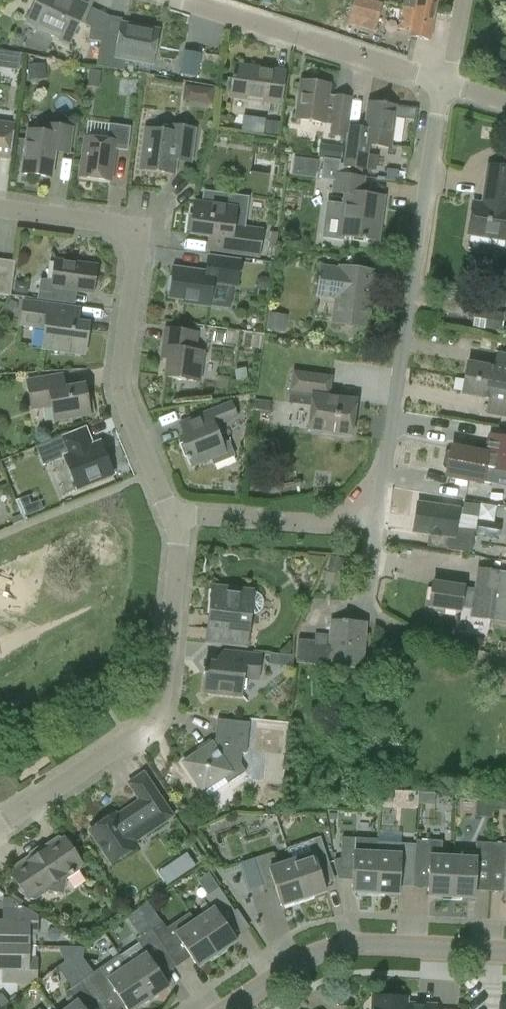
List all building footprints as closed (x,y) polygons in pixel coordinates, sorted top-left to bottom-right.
[(70,43),(87,5),(75,0),(37,0),(27,23),(59,38),(57,43),(67,48),(70,43)] [(378,21),(382,3),(369,0),(353,0),(350,13),(378,21)] [(415,9),(435,12),(437,0),(404,0),(403,6),(415,9)] [(430,40),(435,12),(415,9),(410,37),(430,40)] [(123,71),(125,59),(152,64),(158,30),(121,23),(119,35),(109,33),(103,67),(123,71)] [(96,66),(103,67),(109,33),(102,32),(91,27),(89,40),(101,42),(96,66)] [(22,50),(0,48),(0,67),(21,68),(22,50)] [(200,54),(184,51),(180,74),(196,77),(200,54)] [(231,97),(280,104),(285,72),(235,65),(231,97)] [(336,96),(328,95),(329,85),(301,81),(296,119),(324,123),(324,124),(331,125),(329,136),(346,139),(352,97),(336,95),(336,96)] [(214,89),(197,88),(195,108),(212,110),(214,89)] [(346,167),(345,174),(362,176),(363,170),(376,171),(378,156),(369,155),(370,145),(390,148),(396,106),(368,102),(365,128),(348,126),(343,167),(346,167)] [(0,123),(0,159),(10,160),(15,126),(0,123)] [(46,123),(44,132),(27,130),(21,173),(51,177),(55,153),(70,155),(74,127),(46,123)] [(109,124),(107,140),(86,137),(80,177),(110,180),(114,149),(128,151),(131,127),(109,124)] [(164,125),(158,131),(146,129),(141,169),(173,173),(175,161),(193,163),(197,128),(169,124),(169,125),(164,125)] [(296,154),(292,174),(315,178),(319,159),(296,154)] [(343,240),(344,236),(376,240),(379,215),(382,215),(384,197),(362,194),(364,177),(362,177),(362,176),(345,174),(339,173),(341,160),(324,158),(321,183),(332,185),(331,193),(345,195),(341,219),(328,217),(325,238),(343,240)] [(480,204),(473,202),(468,234),(505,240),(505,182),(484,179),(480,204)] [(195,202),(193,216),(189,215),(187,230),(191,231),(191,234),(208,236),(206,251),(260,259),(264,229),(245,226),(249,197),(205,192),(204,203),(195,202)] [(207,255),(205,272),(174,268),(173,276),(170,278),(168,290),(170,292),(170,297),(185,299),(184,303),(209,306),(212,285),(238,288),(242,259),(207,255)] [(15,262),(0,259),(0,294),(10,296),(15,262)] [(75,304),(77,291),(93,293),(97,265),(55,259),(52,280),(41,279),(38,299),(75,304)] [(316,297),(336,300),(333,323),(366,328),(374,271),(340,266),(340,268),(321,265),(316,297)] [(19,326),(45,330),(42,349),(84,355),(88,324),(79,323),(81,307),(23,299),(19,326)] [(505,313),(475,308),(472,327),(502,331),(505,313)] [(161,356),(168,357),(165,376),(199,381),(203,352),(196,351),(199,332),(164,328),(161,356)] [(215,330),(213,341),(225,343),(227,332),(215,330)] [(493,367),(468,362),(465,378),(505,386),(505,353),(496,351),(493,367)] [(288,403),(312,406),(308,430),(351,436),(356,401),(330,397),(333,376),(293,371),(288,403)] [(92,398),(87,399),(84,385),(66,388),(63,373),(26,379),(31,411),(52,407),(54,420),(90,414),(89,413),(94,412),(92,398)] [(465,378),(462,394),(488,399),(485,414),(505,418),(505,386),(465,378)] [(229,441),(221,444),(215,427),(238,417),(231,400),(179,422),(185,436),(180,438),(192,466),(210,458),(213,465),(235,456),(229,441)] [(43,465),(64,456),(77,488),(112,474),(99,442),(94,444),(87,426),(61,436),(61,438),(36,448),(43,465)] [(486,454),(505,458),(503,471),(505,472),(505,439),(490,436),(486,454)] [(493,469),(503,471),(505,458),(486,454),(452,447),(446,475),(490,484),(493,469)] [(463,509),(458,508),(417,503),(413,532),(448,537),(447,549),(472,553),(475,530),(476,531),(480,504),(464,502),(463,509)] [(463,589),(464,587),(432,582),(429,607),(460,611),(462,601),(472,602),(471,607),(493,610),(491,620),(505,622),(505,572),(477,568),(474,591),(463,589)] [(257,593),(252,593),(252,591),(212,587),(209,616),(218,617),(217,630),(247,634),(249,614),(255,614),(260,613),(263,609),(264,600),(261,595),(257,593)] [(330,666),(363,668),(366,623),(330,621),(328,647),(314,646),(314,641),(298,639),(296,663),(330,665),(330,666)] [(260,656),(235,653),(234,665),(204,662),(203,674),(205,674),(203,692),(241,696),(243,678),(258,679),(260,656)] [(249,723),(229,721),(217,720),(215,741),(183,763),(202,792),(224,778),(228,784),(246,772),(239,761),(239,753),(246,754),(249,723)] [(126,783),(138,801),(117,816),(115,813),(89,830),(111,864),(137,847),(132,838),(143,831),(145,834),(155,827),(157,829),(175,817),(144,771),(126,783)] [(476,812),(493,816),(496,804),(505,807),(505,806),(505,802),(480,795),(476,812)] [(62,834),(9,870),(30,902),(48,890),(63,893),(66,878),(83,866),(62,834)] [(287,848),(291,861),(304,899),(326,892),(320,874),(332,869),(321,837),(287,848)] [(340,879),(352,880),(352,892),(375,893),(378,853),(378,839),(343,837),(340,879)] [(453,857),(442,856),(443,841),(416,840),(416,844),(415,875),(414,887),(428,888),(427,896),(451,897),(453,857)] [(474,898),(475,890),(489,890),(492,843),(477,842),(476,858),(453,857),(451,897),(474,898)] [(401,854),(378,853),(375,893),(398,894),(399,874),(415,875),(416,844),(401,843),(401,854)] [(504,891),(503,900),(505,900),(505,843),(492,843),(489,890),(504,891)] [(159,868),(167,883),(198,866),(190,851),(159,868)] [(264,891),(275,887),(281,906),(304,899),(291,861),(278,865),(273,852),(253,859),(264,891)] [(214,907),(214,908),(194,921),(217,954),(236,941),(234,938),(250,928),(237,910),(234,911),(219,888),(205,897),(211,906),(214,907)] [(3,922),(0,922),(0,945),(28,946),(28,934),(39,935),(39,916),(27,908),(3,908),(3,922)] [(177,967),(191,957),(197,967),(217,954),(194,921),(172,936),(162,921),(151,928),(177,967)] [(119,954),(119,955),(149,1000),(168,987),(162,977),(177,967),(151,928),(136,938),(140,944),(121,957),(119,954)] [(27,957),(28,946),(0,945),(0,969),(2,969),(2,983),(38,984),(38,957),(27,957)] [(124,1006),(127,1008),(135,1008),(149,1000),(119,955),(85,979),(101,1002),(106,1008),(120,1008),(124,1006)] [(66,1008),(106,1008),(101,1002),(85,979),(65,992),(67,1004),(69,1007),(66,1008)] [(406,998),(373,996),(372,1008),(435,1008),(435,1006),(406,1004),(406,998)]
